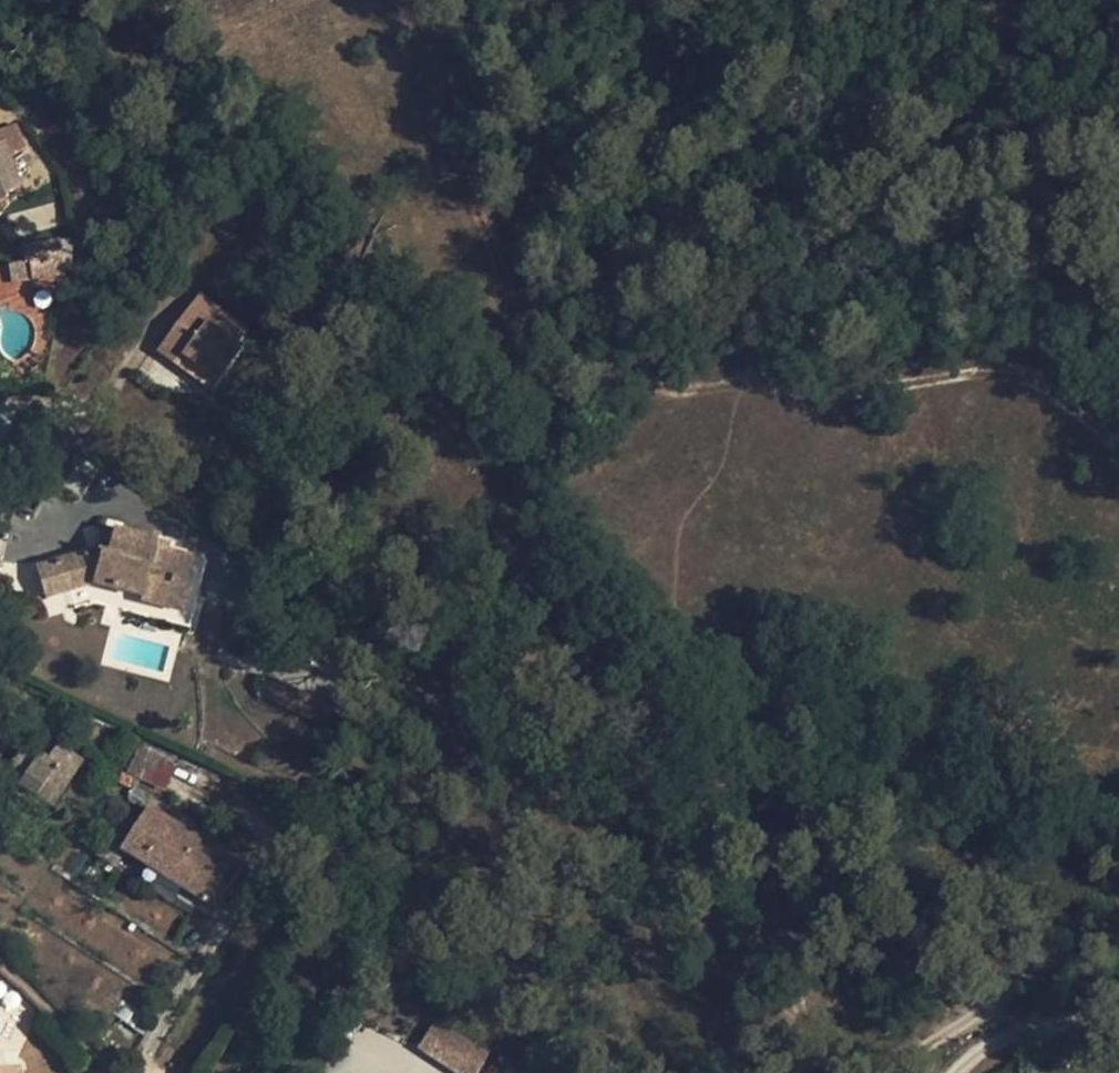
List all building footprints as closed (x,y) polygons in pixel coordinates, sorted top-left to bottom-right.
[(7,200),(5,195),(21,189),(14,172),(15,172),(7,151),(23,144),(15,125),(0,131),(0,203),(7,200)] [(12,283),(66,276),(60,239),(23,246),(26,262),(10,265),(12,283)] [(238,344),(249,329),(201,294),(165,342),(204,371),(198,380),(213,392),(244,349),(238,344)] [(204,371),(165,342),(158,351),(198,380),(204,371)] [(113,529),(101,526),(96,549),(101,548),(108,549),(113,529)] [(180,610),(193,557),(155,548),(157,540),(113,529),(108,549),(101,548),(96,549),(55,561),(65,591),(93,583),(144,596),(142,601),(180,610)] [(65,591),(55,561),(36,567),(44,597),(65,591)] [(0,735),(0,757),(11,742),(0,735)] [(19,782),(17,785),(51,807),(83,760),(55,742),(45,757),(38,753),(33,760),(19,750),(8,767),(4,772),(19,782)] [(176,761),(140,744),(128,767),(165,785),(176,761)] [(51,807),(17,785),(12,792),(45,815),(51,807)] [(243,867),(150,807),(123,849),(127,851),(216,909),(243,867)] [(123,849),(105,837),(94,853),(117,867),(127,851),(123,849)] [(152,1023),(122,1002),(109,1019),(107,1022),(131,1038),(135,1032),(141,1036),(143,1034),(152,1023)]
